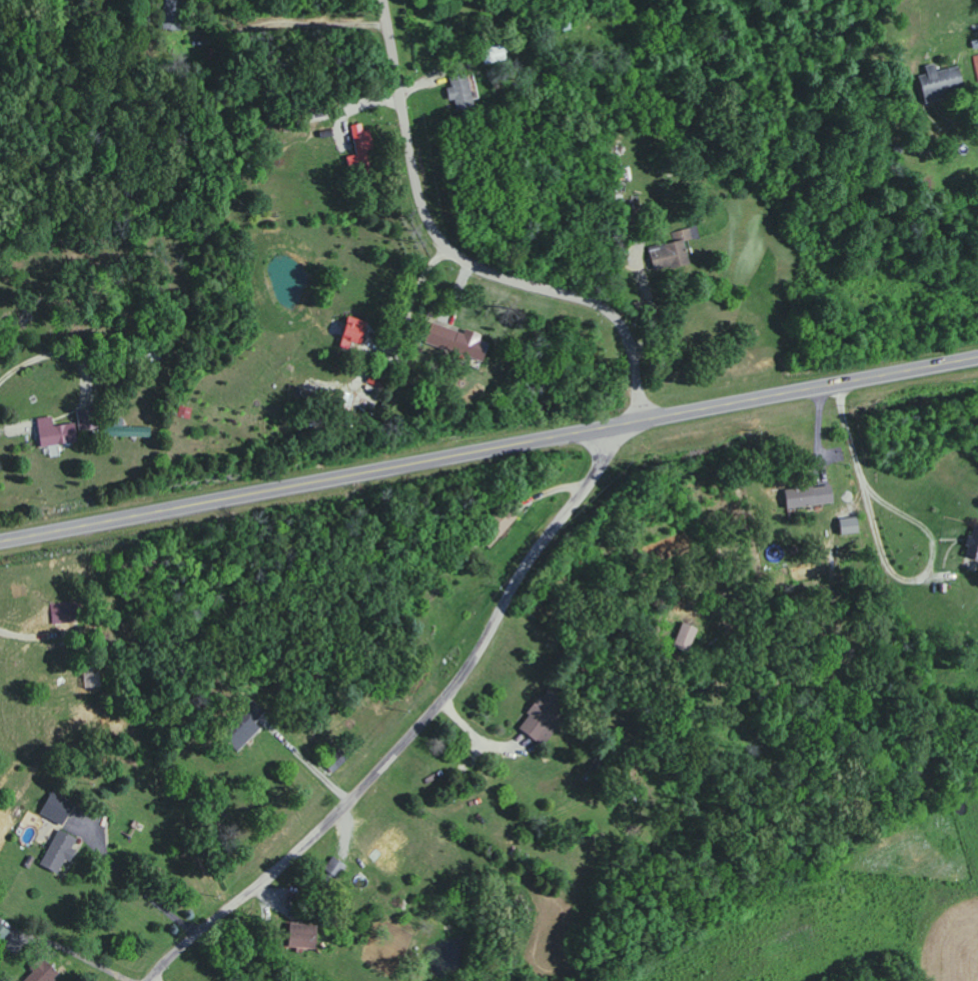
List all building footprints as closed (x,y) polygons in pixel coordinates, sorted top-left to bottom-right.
[(921,102),(960,91),(953,66),(935,71),(932,64),(921,67),(926,83),(917,86),(921,102)] [(473,108),(465,74),(447,78),(456,112),(473,108)] [(370,146),(366,123),(348,126),(352,149),(370,146)] [(364,321),(340,316),(335,339),(360,344),(364,321)] [(420,343),(477,361),(483,343),(476,341),(478,335),(461,330),(460,332),(427,322),(420,343)] [(33,419),(37,448),(74,442),(72,423),(52,426),(51,416),(33,419)] [(148,437),(148,427),(121,426),(122,418),(111,418),(111,426),(103,426),(103,436),(148,437)] [(783,487),(784,506),(833,504),(832,485),(783,487)] [(836,518),(837,534),(855,533),(854,517),(836,518)] [(977,559),(977,526),(970,524),(962,556),(977,559)] [(690,648),(697,628),(680,622),(673,642),(690,648)] [(542,743),(559,712),(534,699),(517,729),(542,743)] [(254,716),(262,708),(255,701),(220,733),(236,751),(263,726),(254,716)] [(38,814),(60,823),(70,801),(48,791),(38,814)] [(76,838),(57,829),(40,864),(58,873),(76,838)] [(320,871),(335,880),(344,863),(330,855),(320,871)] [(311,927),(286,923),(284,937),(308,941),(311,927)] [(0,924),(0,950),(10,929),(0,924)] [(55,973),(37,956),(27,967),(31,971),(21,980),(48,980),(55,973)]
